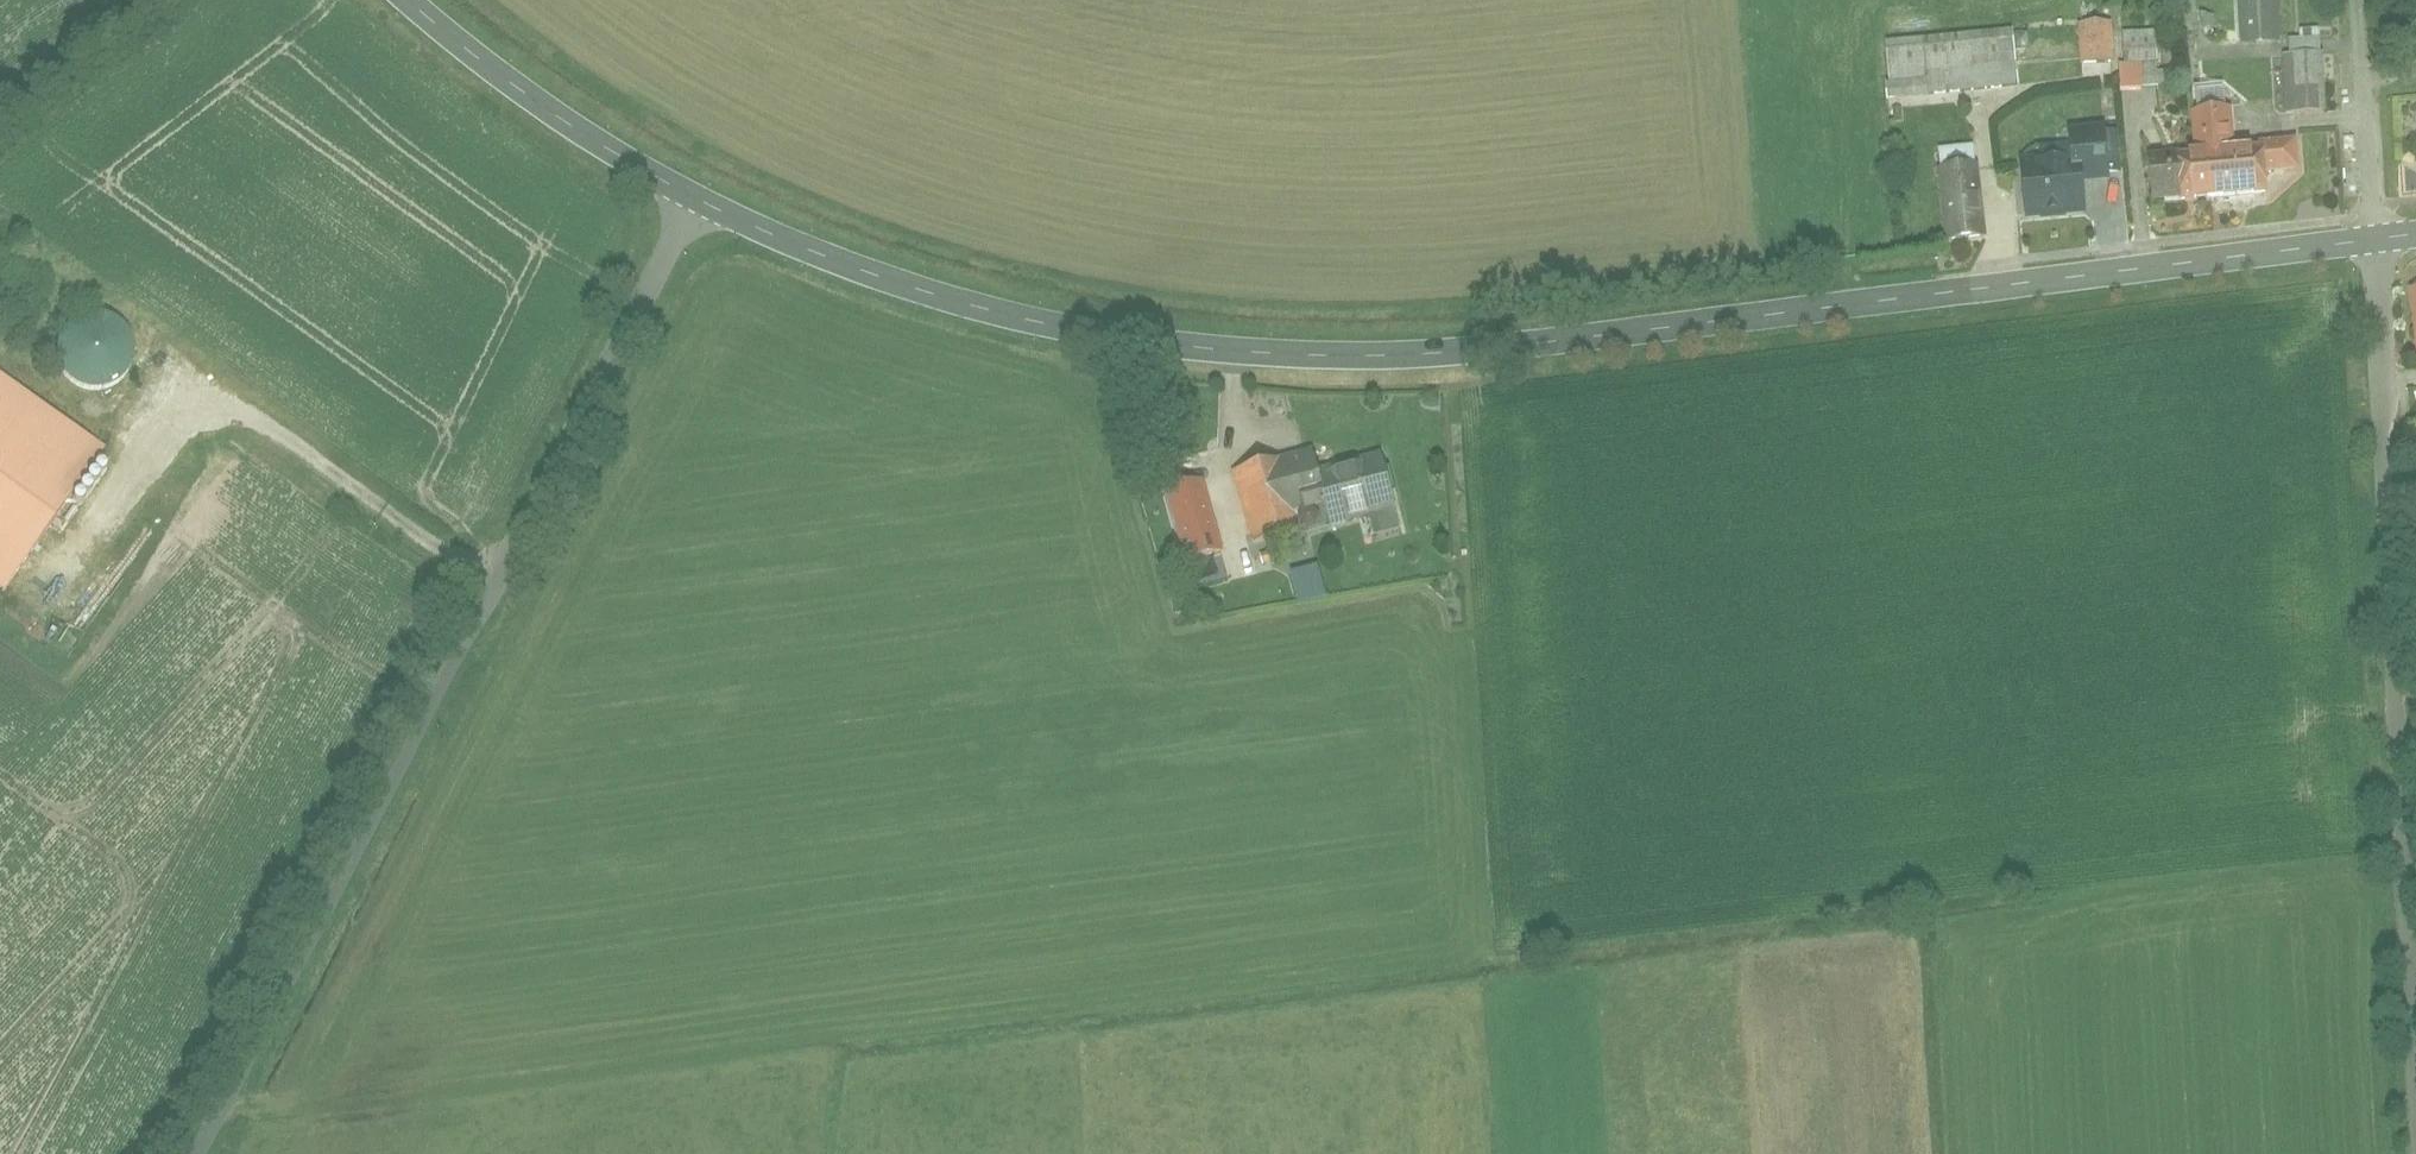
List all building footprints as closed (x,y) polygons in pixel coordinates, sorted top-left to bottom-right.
[(2232,47),(2260,47),(2260,0),(2232,0),(2232,47)] [(2117,24),(2122,85),(2151,83),(2146,21),(2117,24)] [(2079,72),(2110,69),(2106,23),(2075,26),(2079,72)] [(1891,102),(2024,94),(2022,57),(1926,62),(1924,42),(1887,44),(1891,102)] [(2302,109),(2328,108),(2325,57),(2300,58),(2302,109)] [(2148,163),(2152,201),(2181,199),(2181,204),(2266,196),(2264,175),(2296,172),(2295,158),(2288,158),(2287,149),(2261,151),(2262,157),(2217,161),(2216,150),(2230,148),(2227,115),(2192,119),(2196,159),(2148,163)] [(2020,181),(2023,219),(2086,213),(2084,185),(2104,183),(2101,145),(2068,147),(2071,177),(2020,181)] [(1941,175),(1948,245),(1984,241),(1977,171),(1941,175)] [(9,593),(103,457),(0,385),(0,586),(9,593)] [(1395,512),(1382,462),(1319,478),(1314,459),(1287,466),(1300,516),(1325,510),(1330,529),(1395,512)] [(1254,548),(1305,533),(1300,516),(1287,466),(1285,462),(1234,477),(1254,548)] [(1188,565),(1222,556),(1203,486),(1169,495),(1188,565)]
